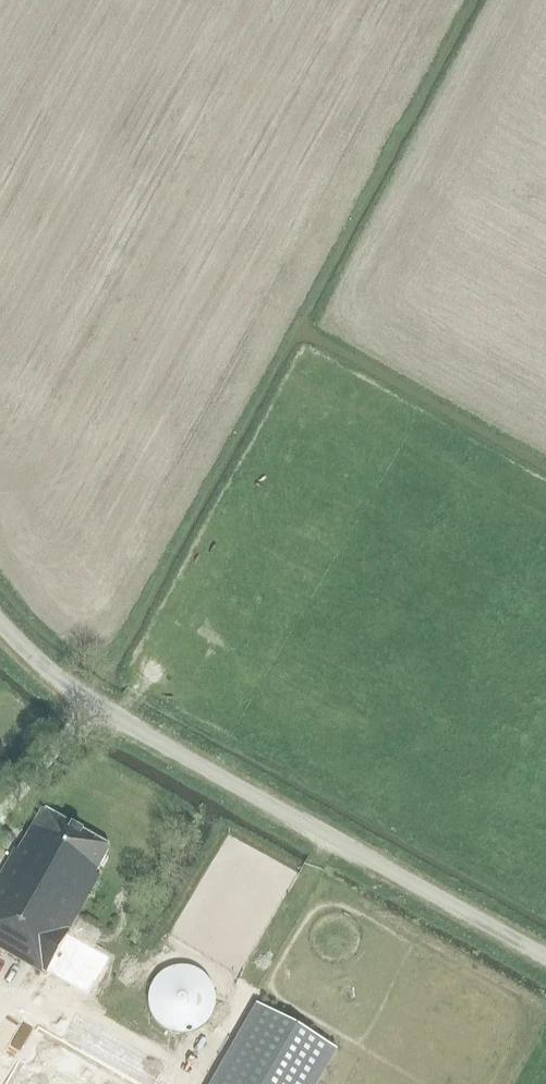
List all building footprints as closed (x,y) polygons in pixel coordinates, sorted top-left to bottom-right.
[(42,809),(18,852),(15,850),(0,875),(0,949),(44,974),(46,970),(86,993),(108,955),(68,932),(99,877),(94,874),(109,848),(42,809)] [(207,978),(205,975),(203,974),(201,972),(199,971),(196,969),(192,968),(190,967),(186,966),(181,966),(176,967),(173,967),(171,968),(168,969),(166,970),(162,972),(160,974),(158,976),(156,978),(154,980),(153,983),(151,986),(150,989),(149,992),(149,994),(148,997),(148,1000),(148,1002),(149,1005),(149,1006),(149,1009),(150,1011),(151,1014),(152,1016),(153,1018),(155,1020),(156,1022),(158,1024),(160,1026),(163,1028),(167,1030),(171,1032),(174,1033),(177,1033),(183,1034),(187,1033),(191,1033),(195,1031),(198,1030),(201,1028),(204,1025),(207,1023),(209,1020),(211,1018),(212,1016),(213,1013),(214,1010),(215,1008),(215,1005),(216,1002),(216,1000),(216,998),(216,997),(215,993),(215,991),(214,989),(212,985),(210,981),(207,978)] [(211,1083),(317,1083),(336,1051),(256,1005),(211,1083)] [(37,1025),(4,1083),(140,1083),(37,1025)]
